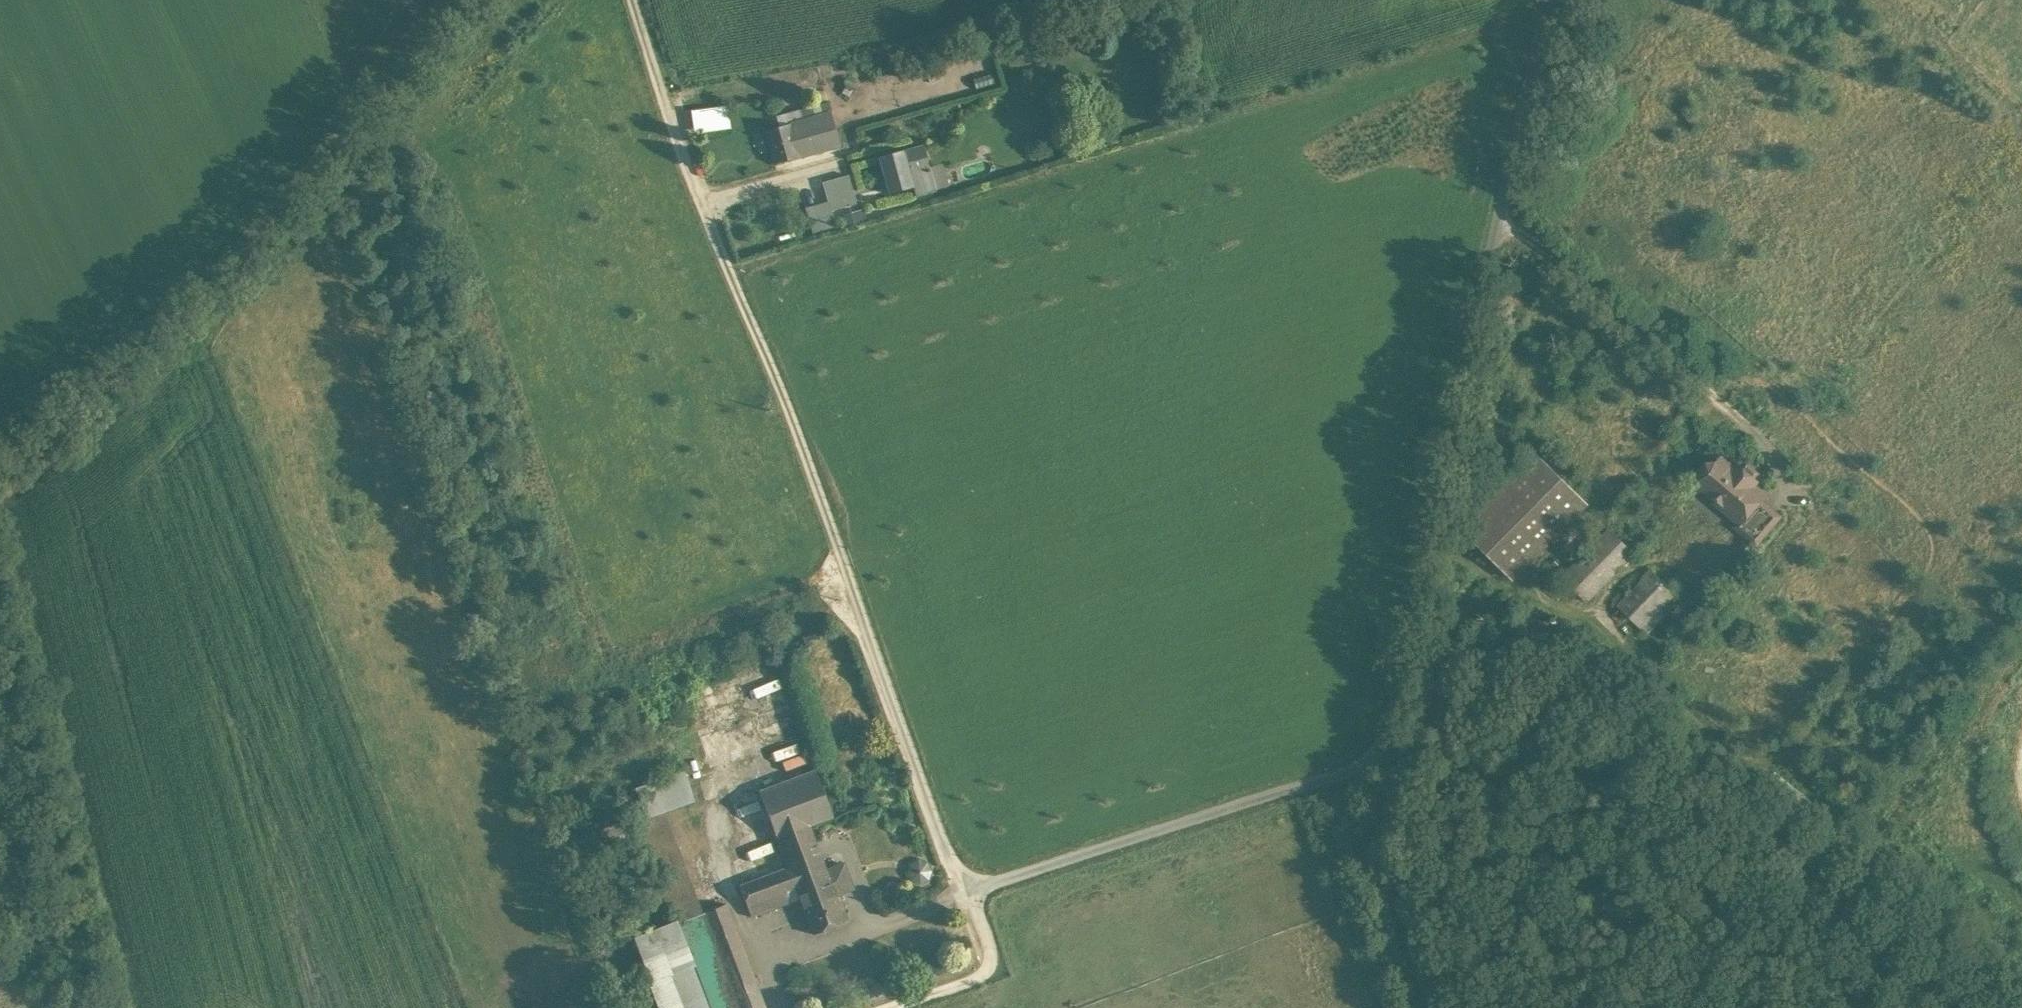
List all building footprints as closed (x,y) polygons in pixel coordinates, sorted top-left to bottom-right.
[(680,112),(689,136),(708,130),(701,105),(680,112)] [(798,110),(787,113),(790,123),(790,124),(801,121),(798,110)] [(829,114),(801,121),(790,124),(798,156),(819,151),(819,150),(837,145),(835,134),(831,123),(829,114)] [(839,121),(831,123),(835,134),(842,132),(839,121)] [(790,123),(764,130),(773,163),(798,156),(790,124),(790,123)] [(857,140),(837,145),(841,157),(860,152),(857,140)] [(922,145),(875,157),(886,193),(913,186),(913,185),(932,180),(922,145)] [(847,175),(821,182),(826,200),(829,209),(855,202),(847,175)] [(836,232),(829,209),(826,200),(805,206),(815,238),(836,232)] [(1536,457),(1466,528),(1513,574),(1583,503),(1536,457)] [(1735,471),(1721,459),(1717,464),(1708,465),(1702,472),(1703,481),(1699,486),(1740,521),(1741,522),(1760,499),(1763,495),(1751,485),(1755,481),(1739,467),(1735,471)] [(1760,499),(1741,522),(1740,521),(1735,526),(1756,543),(1779,516),(1760,499)] [(1609,529),(1562,576),(1588,601),(1634,554),(1609,529)] [(1652,571),(1618,605),(1641,627),(1675,593),(1652,571)] [(814,769),(757,790),(786,866),(738,884),(750,916),(798,898),(792,881),(824,869),(808,825),(832,816),(814,769)] [(684,778),(637,794),(644,816),(663,810),(692,800),(684,778)] [(701,912),(663,810),(644,816),(635,819),(673,923),(683,919),(701,912)] [(824,869),(792,881),(798,898),(812,933),(844,921),(844,920),(847,919),(840,903),(838,904),(834,894),(851,887),(842,863),(825,869),(824,869)] [(701,912),(683,919),(714,1000),(732,993),(718,954),(706,924),(729,916),(724,903),(701,912)] [(729,916),(706,924),(718,954),(740,946),(729,916)] [(740,946),(718,954),(732,993),(755,984),(740,946)] [(686,967),(654,979),(665,1007),(702,1007),(686,967)] [(714,1000),(717,1007),(764,1007),(755,984),(732,993),(714,1000)]
